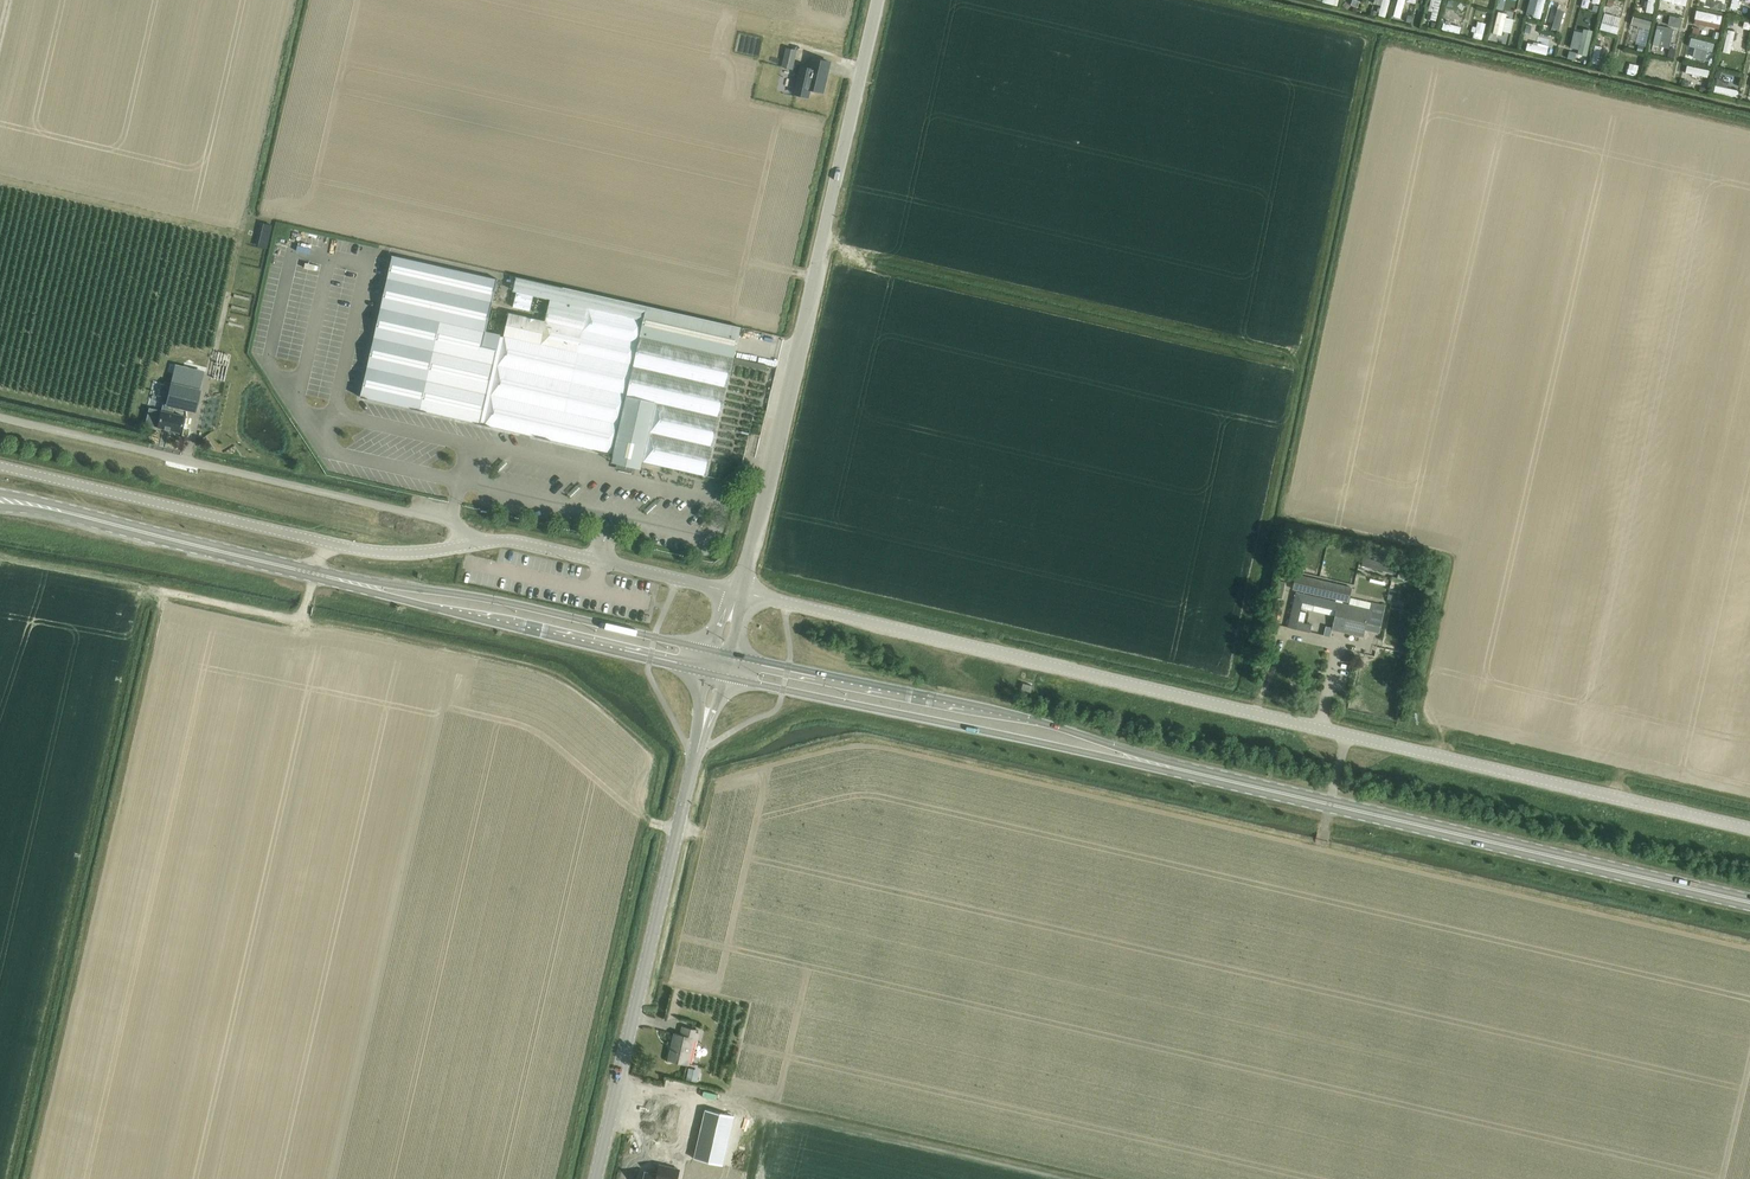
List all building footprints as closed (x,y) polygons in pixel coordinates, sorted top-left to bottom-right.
[(1680,28),(1682,19),(1670,16),(1668,26),(1680,28)] [(1663,30),(1659,47),(1669,49),(1674,29),(1658,25),(1657,28),(1663,30)] [(794,68),(798,51),(788,48),(783,65),(794,68)] [(799,65),(793,94),(809,98),(811,89),(823,92),(830,62),(813,59),(811,68),(799,65)] [(367,371),(361,397),(454,417),(484,424),(483,425),(484,426),(525,435),(606,453),(619,456),(637,460),(676,469),(697,474),(708,476),(735,356),(736,352),(737,346),(739,338),(740,332),(741,329),(741,328),(721,323),(517,277),(514,291),(550,299),(546,320),(509,312),(503,337),(501,336),(501,334),(486,331),(498,279),(394,256),(392,261),(385,289),(367,371)] [(171,384),(166,405),(163,404),(161,411),(149,408),(145,424),(179,432),(183,416),(172,413),(173,407),(195,413),(204,372),(183,367),(175,365),(171,384)] [(637,460),(619,456),(617,463),(616,469),(634,473),(636,467),(637,460)] [(1362,567),(1384,572),(1386,564),(1364,559),(1362,567)] [(1386,564),(1384,572),(1396,575),(1397,567),(1386,564)] [(1297,591),(1288,628),(1310,633),(1312,625),(1304,623),(1306,614),(1300,612),(1301,609),(1335,616),(1332,628),(1332,630),(1333,630),(1364,638),(1365,630),(1379,634),(1386,607),(1371,603),(1351,599),(1350,604),(1348,604),(1349,601),(1352,587),(1296,574),(1293,590),(1297,591)] [(1279,581),(1275,598),(1282,599),(1286,583),(1279,581)] [(1271,621),(1277,622),(1279,611),(1273,610),(1271,621)] [(1326,627),(1324,636),(1331,638),(1333,630),(1332,630),(1332,628),(1326,627)] [(1023,683),(1022,690),(1031,693),(1033,686),(1023,683)] [(697,1039),(699,1032),(684,1028),(682,1036),(676,1035),(670,1060),(688,1064),(694,1038),(697,1039)] [(689,1068),(687,1079),(698,1082),(700,1070),(689,1068)] [(706,1109),(694,1159),(723,1165),(734,1116),(706,1109)] [(643,1178),(678,1178),(680,1170),(660,1165),(658,1174),(645,1171),(643,1178)]
